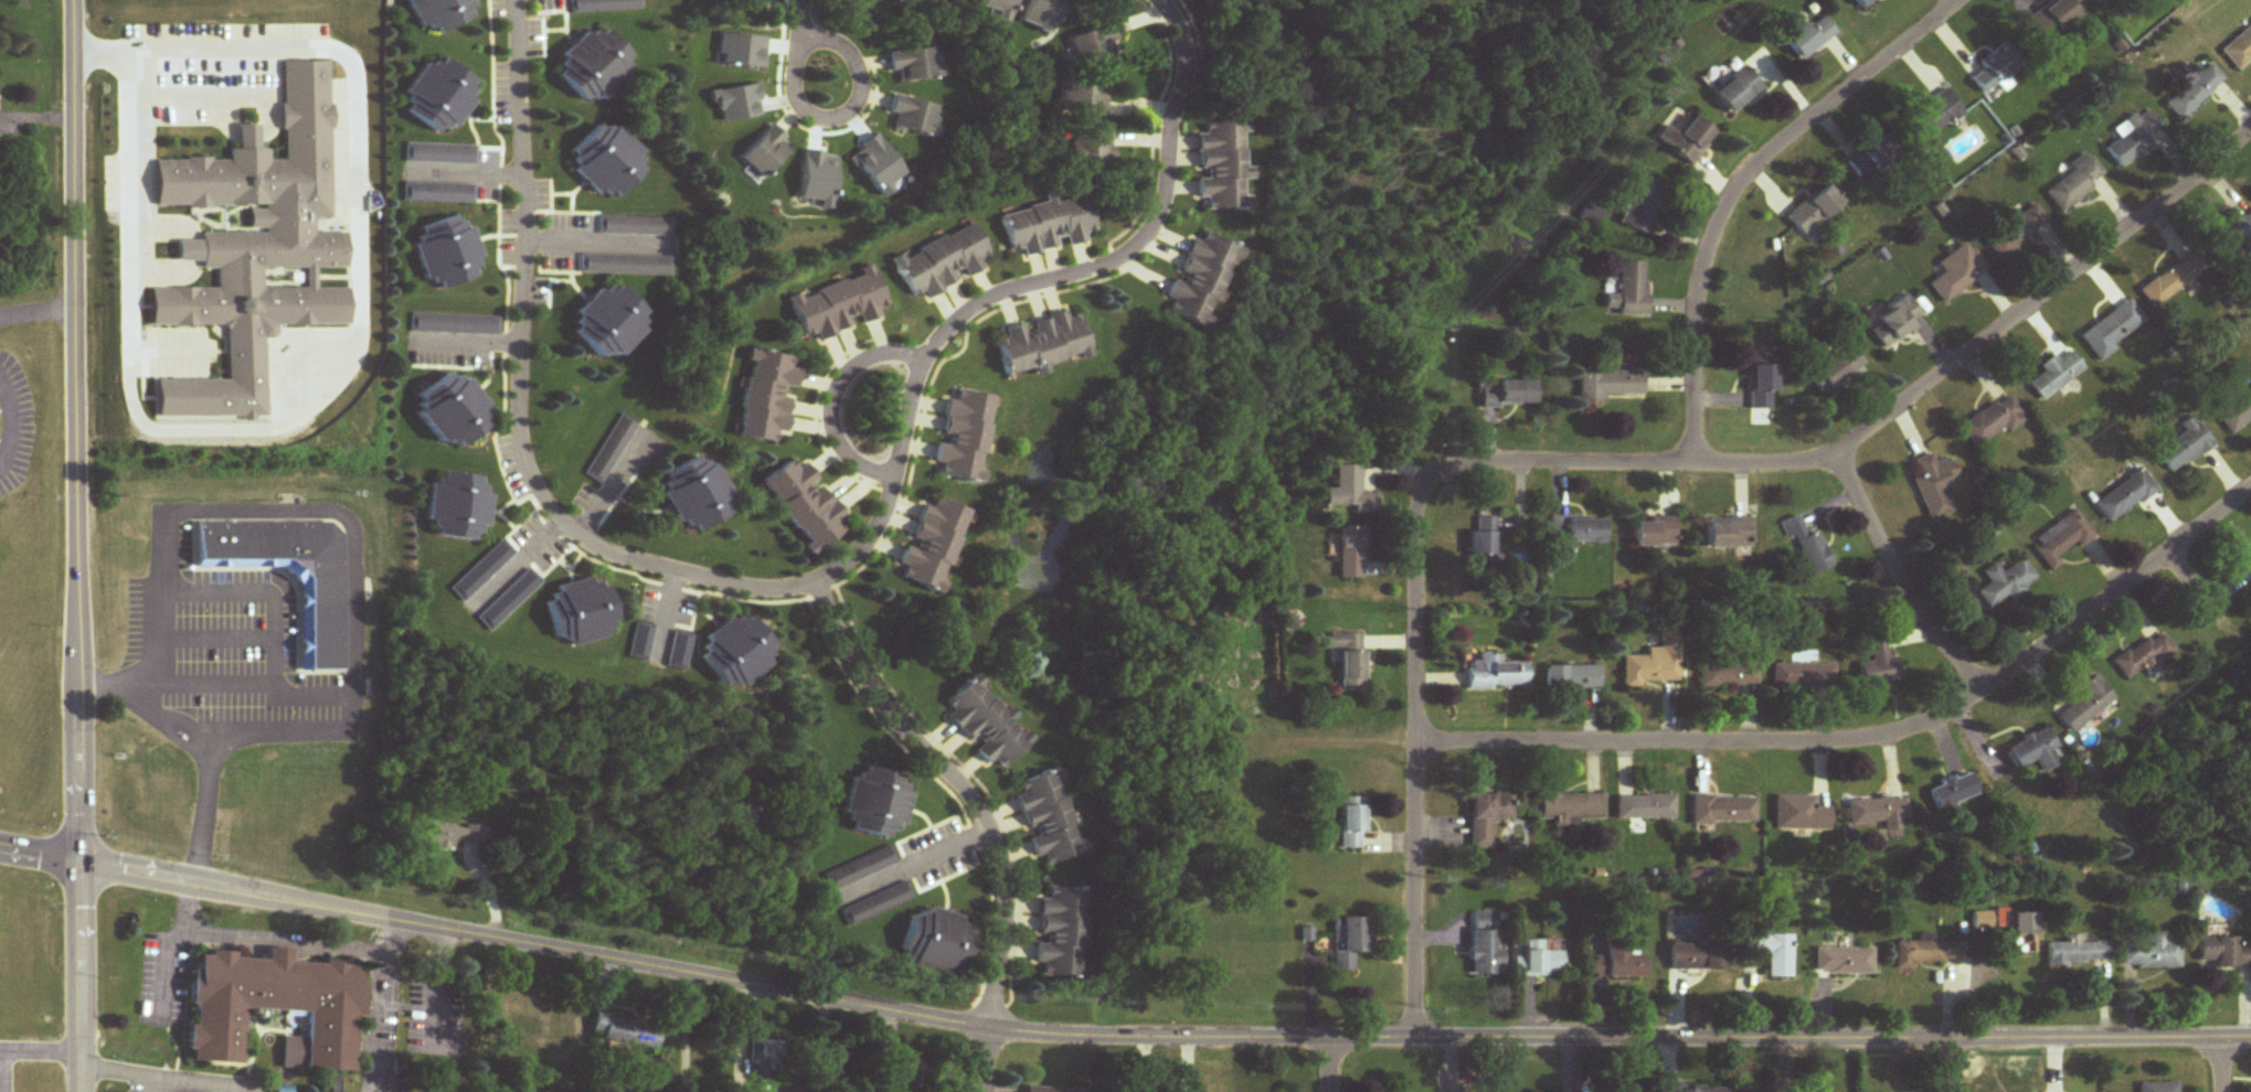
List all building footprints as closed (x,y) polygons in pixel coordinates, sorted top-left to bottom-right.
[(468,8),(476,4),(474,0),(408,0),(423,31),(434,26),(438,34),(473,17),(468,8)] [(639,0),(568,0),(568,14),(640,12),(639,0)] [(982,9),(990,11),(988,18),(1010,24),(1016,0),(984,0),(982,9)] [(1062,0),(1029,0),(1022,25),(1052,34),(1062,0)] [(1875,0),(1853,0),(1862,11),(1875,0)] [(2072,7),(2079,2),(2078,0),(2056,0),(2028,21),(2045,43),(2080,17),(2072,7)] [(1784,40),(1800,60),(1835,34),(1820,13),(1784,40)] [(2250,56),(2250,25),(2219,47),(2233,68),(2250,56)] [(1113,57),(1108,40),(1112,39),(1108,26),(1069,37),(1078,68),(1113,57)] [(585,32),(554,61),(562,69),(557,74),(585,104),(590,99),(597,106),(633,72),(624,62),(631,56),(603,27),(591,39),(585,32)] [(2020,61),(2001,44),(1967,80),(1986,98),(2020,61)] [(896,82),(941,77),(937,47),(888,53),(890,73),(895,72),(896,82)] [(428,59),(403,100),(411,105),(406,114),(439,134),(442,129),(451,135),(483,84),(443,59),(438,66),(428,59)] [(347,268),(347,233),(304,233),(333,213),(333,62),(286,62),(286,161),(276,161),(251,125),(238,125),(238,161),(157,161),(158,208),(249,208),(249,235),(179,235),(179,265),(217,265),(217,289),(150,289),(150,326),(225,326),(225,380),(153,380),(153,417),(264,417),(263,325),(349,325),(349,288),(316,288),(316,268),(347,268)] [(2164,106),(2181,123),(2224,79),(2207,62),(2164,106)] [(1732,116),(1761,86),(1741,67),(1712,96),(1732,116)] [(1109,83),(1063,79),(1060,114),(1106,119),(1109,83)] [(1927,137),(1963,113),(1947,89),(1911,112),(1927,137)] [(894,116),(892,130),(933,139),(940,106),(891,96),(888,115),(894,116)] [(2113,131),(2118,139),(2104,149),(2118,169),(2166,135),(2146,108),(2113,131)] [(1689,165),(1715,133),(1693,116),(1677,135),(1666,126),(1655,139),(1689,165)] [(1197,134),(1197,179),(1196,179),(1197,199),(1204,198),(1205,211),(1245,210),(1244,121),(1202,122),(1203,134),(1197,134)] [(646,155),(613,123),(605,131),(599,125),(570,155),(580,165),(574,171),(603,200),(611,192),(617,199),(645,171),(638,164),(646,155)] [(786,138),(772,125),(742,159),(765,179),(790,151),(782,143),(786,138)] [(1109,131),(1070,131),(1070,165),(1109,165),(1109,131)] [(1866,177),(1901,156),(1887,134),(1853,156),(1866,177)] [(448,163),(448,147),(407,147),(407,163),(448,163)] [(2044,192),(2057,212),(2105,179),(2088,154),(2071,166),(2075,171),(2044,192)] [(1650,237),(1667,189),(1645,181),(1628,229),(1650,237)] [(1786,218),(1804,237),(1842,201),(1824,182),(1786,218)] [(405,203),(445,203),(445,184),(405,184),(405,203)] [(1002,212),(1010,252),(1022,250),(1023,255),(1059,248),(1057,238),(1066,237),(1067,245),(1086,241),(1084,233),(1094,231),(1087,195),(1058,202),(1058,200),(1002,212)] [(2047,220),(2032,202),(1984,243),(1999,261),(2047,220)] [(427,285),(439,281),(441,289),(486,276),(470,219),(460,222),(458,217),(412,230),(427,285)] [(894,258),(915,302),(963,280),(963,278),(984,268),(981,260),(989,257),(973,222),(894,258)] [(1192,240),(1176,278),(1173,277),(1164,298),(1171,301),(1166,312),(1205,328),(1240,247),(1203,232),(1199,243),(1192,240)] [(1927,284),(1942,304),(1988,269),(1973,250),(1952,266),(1945,257),(1937,264),(1943,272),(1927,284)] [(2207,271),(2193,252),(2138,289),(2151,309),(2207,271)] [(1645,262),(1618,262),(1619,296),(1605,296),(1606,308),(1617,308),(1617,316),(1646,316),(1645,262)] [(806,342),(857,326),(856,323),(888,312),(872,264),(859,268),(861,274),(791,297),(806,342)] [(647,312),(613,278),(568,324),(602,358),(606,353),(614,361),(648,327),(640,319),(647,312)] [(1871,330),(1882,347),(1922,320),(1906,296),(1875,317),(1879,324),(1871,330)] [(2078,335),(2097,363),(2115,351),(2111,345),(2144,322),(2129,300),(2078,335)] [(1005,375),(1034,368),(1036,377),(1049,374),(1047,366),(1090,356),(1080,315),(1068,318),(1066,313),(1002,328),(1005,339),(997,341),(1005,375)] [(1828,390),(1864,362),(1849,344),(1814,371),(1828,390)] [(742,438),(778,443),(780,433),(788,434),(793,400),(784,398),(786,388),(797,390),(800,372),(792,370),(794,357),(752,350),(751,362),(753,362),(742,438)] [(2058,360),(2054,355),(2038,367),(2043,373),(2028,384),(2041,402),(2084,370),(2070,351),(2058,360)] [(1750,410),(1774,410),(1774,357),(1750,357),(1750,410)] [(444,447),(454,441),(459,448),(497,422),(462,370),(414,402),(444,447)] [(1604,395),(1642,395),(1642,372),(1578,372),(1578,404),(1604,404),(1604,395)] [(1480,408),(1533,407),(1533,381),(1480,381),(1480,408)] [(2228,434),(2250,418),(2250,389),(2215,415),(2228,434)] [(992,395),(956,390),(954,401),(945,400),(939,440),(936,440),(933,463),(941,465),(939,477),(979,483),(992,395)] [(2004,428),(2008,432),(2025,420),(2007,394),(1959,427),(1974,448),(2004,428)] [(2184,433),(2155,454),(2171,475),(2211,445),(2190,417),(2178,425),(2184,433)] [(1952,513),(1944,490),(1953,487),(1950,479),(1957,476),(1951,458),(1935,464),(1931,455),(1914,461),(1919,477),(1913,479),(1928,521),(1952,513)] [(812,554),(846,530),(839,521),(844,518),(800,456),(763,482),(812,554)] [(715,458),(704,463),(702,458),(660,476),(685,535),(738,512),(715,458)] [(1336,466),(1336,511),(1378,512),(1378,494),(1360,494),(1361,466),(1336,466)] [(2092,504),(2107,525),(2155,490),(2140,469),(2092,504)] [(433,537),(472,542),(473,535),(483,536),(490,479),(443,473),(442,484),(430,482),(424,526),(434,527),(433,537)] [(922,505),(901,565),(904,566),(900,579),(939,593),(969,509),(933,497),(929,507),(922,505)] [(2033,550),(2050,573),(2061,565),(2058,560),(2092,535),(2075,511),(2034,539),(2039,546),(2033,550)] [(1804,537),(1797,517),(1779,524),(1786,541),(1795,538),(1809,575),(1831,567),(1818,532),(1804,537)] [(1472,564),(1494,564),(1494,518),(1472,518),(1472,564)] [(1634,518),(1634,546),(1675,546),(1675,518),(1634,518)] [(1707,518),(1707,548),(1750,548),(1750,518),(1707,518)] [(1550,519),(1550,541),(1604,541),(1604,519),(1550,519)] [(196,523),(196,570),(300,570),(300,673),(344,673),(343,523),(196,523)] [(1364,580),(1364,528),(1340,528),(1340,580),(1364,580)] [(2036,579),(2022,559),(2001,573),(1994,563),(1981,572),(1989,584),(1976,593),(1989,612),(2036,579)] [(555,647),(609,636),(606,625),(615,624),(605,577),(554,588),(556,594),(544,596),(555,647)] [(731,619),(694,648),(729,694),(771,662),(767,657),(776,650),(748,613),(735,623),(731,619)] [(2125,681),(2141,670),(2145,675),(2175,653),(2159,631),(2113,665),(2125,681)] [(1679,683),(1679,633),(1660,632),(1660,649),(1646,649),(1646,657),(1623,656),(1622,688),(1640,689),(1640,683),(1679,683)] [(1340,688),(1362,688),(1361,635),(1329,635),(1329,651),(1339,651),(1340,688)] [(1866,688),(1896,681),(1886,636),(1856,642),(1866,688)] [(1467,689),(1526,689),(1526,663),(1467,663),(1467,689)] [(1699,688),(1758,688),(1758,663),(1699,663),(1699,688)] [(1546,666),(1546,689),(1599,689),(1599,666),(1546,666)] [(1772,666),(1772,689),(1824,689),(1824,666),(1772,666)] [(944,703),(951,712),(945,717),(968,743),(973,739),(980,747),(975,751),(987,766),(993,761),(1000,769),(1033,742),(1015,721),(1018,718),(1009,708),(1006,711),(976,676),(944,703)] [(2077,690),(2082,696),(2056,714),(2070,733),(2114,701),(2095,676),(2077,690)] [(2006,748),(2017,769),(2033,761),(2041,774),(2058,765),(2050,751),(2055,748),(2044,728),(2006,748)] [(902,775),(865,766),(862,778),(851,775),(840,819),(850,822),(848,830),(886,839),(888,831),(900,833),(910,788),(900,786),(902,775)] [(1018,782),(1021,795),(1016,796),(1026,835),(1028,834),(1035,858),(1043,856),(1046,865),(1082,854),(1059,771),(1018,782)] [(1957,818),(1953,804),(1977,795),(1968,773),(1927,788),(1940,824),(1957,818)] [(1470,795),(1470,850),(1491,850),(1491,819),(1512,819),(1512,795),(1470,795)] [(1604,795),(1540,795),(1540,821),(1553,821),(1553,828),(1569,828),(1569,820),(1604,821),(1604,795)] [(1341,796),(1341,849),(1363,849),(1363,796),(1341,796)] [(1616,796),(1616,819),(1674,819),(1674,796),(1616,796)] [(1756,825),(1756,798),(1691,797),(1691,824),(1756,825)] [(1773,831),(1829,831),(1829,808),(1813,808),(1813,797),(1774,797),(1773,831)] [(1847,825),(1883,824),(1883,831),(1901,831),(1901,821),(1906,821),(1906,799),(1847,801),(1847,825)] [(481,830),(428,821),(424,847),(451,852),(453,841),(479,845),(481,830)] [(896,864),(888,846),(823,875),(830,892),(896,864)] [(912,899),(904,882),(838,911),(846,928),(912,899)] [(1041,899),(1038,942),(1036,942),(1035,964),(1043,964),(1043,976),(1081,978),(1086,890),(1048,888),(1048,899),(1041,899)] [(958,979),(973,922),(920,908),(918,919),(909,917),(900,953),(908,955),(905,966),(958,979)] [(1496,976),(1497,914),(1472,913),(1472,976),(1496,976)] [(1972,929),(1990,929),(1990,913),(1972,913),(1972,929)] [(2034,913),(2008,913),(2008,954),(2034,954),(2034,913)] [(1365,954),(1365,918),(1334,918),(1334,972),(1354,972),(1354,954),(1365,954)] [(2148,943),(2120,943),(2120,969),(2180,969),(2180,942),(2164,942),(2164,933),(2148,933),(2148,943)] [(1794,935),(1743,934),(1743,957),(1768,957),(1768,979),(1793,980),(1794,935)] [(2108,964),(2107,942),(2078,942),(2077,936),(2065,937),(2065,944),(2046,944),(2046,965),(2108,964)] [(2199,963),(2215,963),(2215,967),(2250,967),(2250,945),(2237,946),(2237,938),(2198,939),(2199,963)] [(1563,952),(1543,952),(1543,941),(1521,942),(1521,977),(1563,976),(1563,952)] [(1895,942),(1895,971),(1911,971),(1911,963),(1958,962),(1958,941),(1895,942)] [(1729,970),(1729,944),(1670,944),(1670,970),(1729,970)] [(1591,978),(1644,978),(1644,946),(1605,946),(1605,956),(1591,956),(1591,978)] [(353,1075),(361,982),(358,982),(359,964),(324,961),(323,966),(290,963),(291,951),(267,949),(266,960),(197,954),(196,970),(192,970),(184,1061),(238,1066),(243,1009),(307,1014),(305,1040),(283,1037),(280,1068),(353,1075)] [(1872,974),(1872,949),(1815,949),(1815,974),(1872,974)] [(595,1015),(591,1039),(656,1049),(660,1025),(595,1015)] [(779,1086),(779,1042),(747,1042),(748,1086),(779,1086)]
